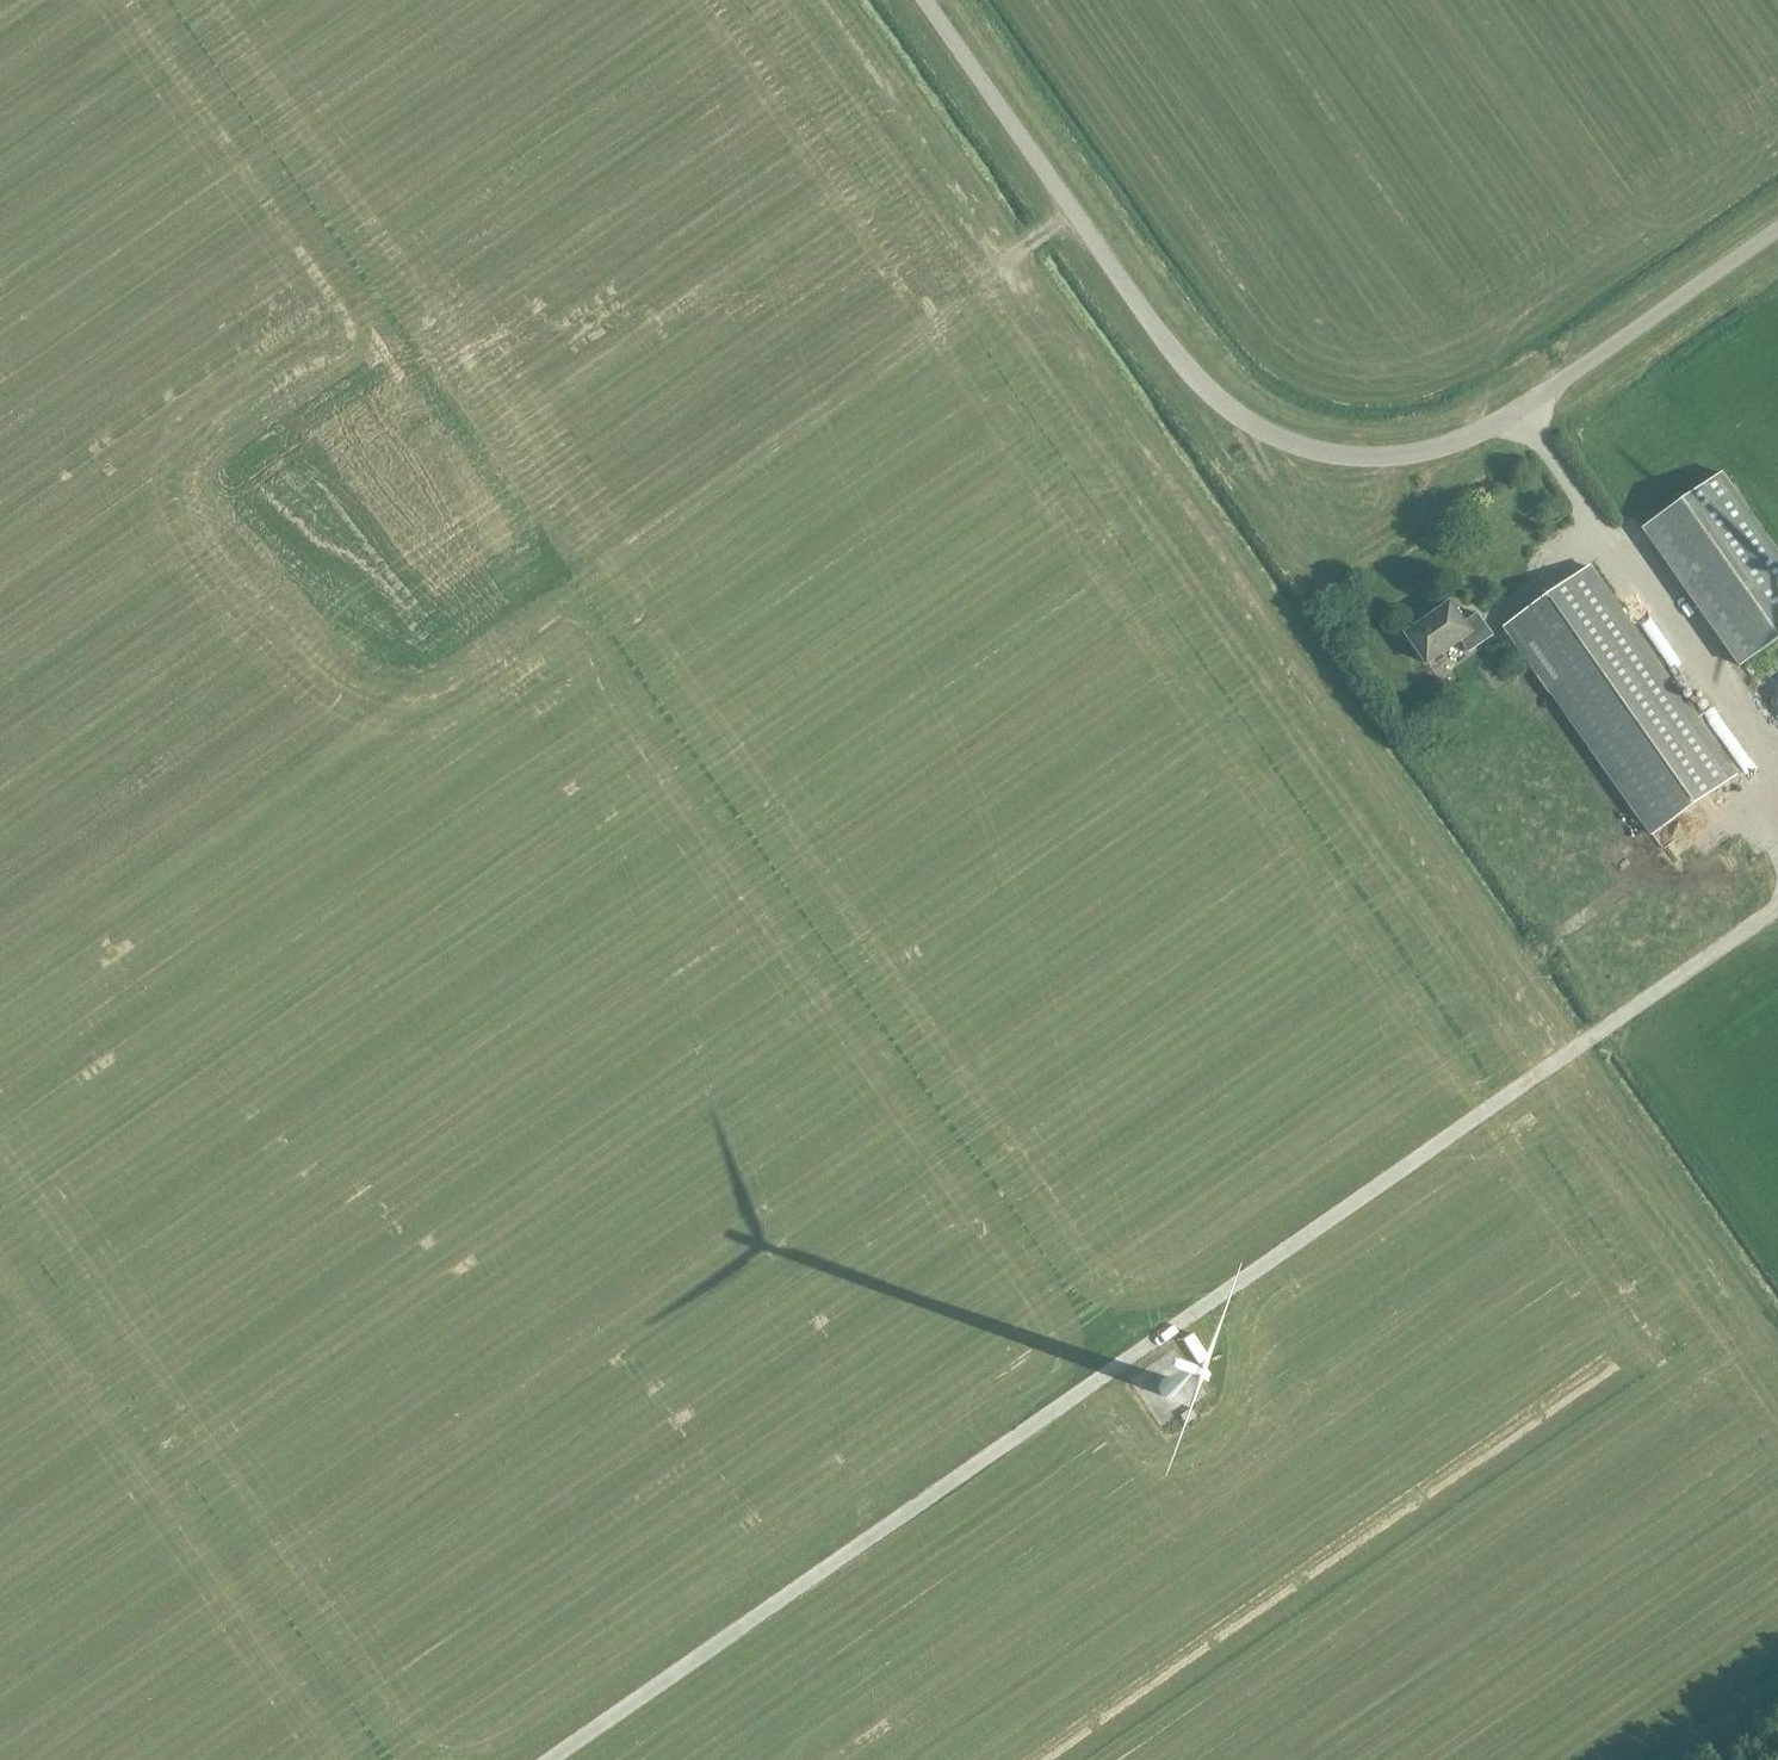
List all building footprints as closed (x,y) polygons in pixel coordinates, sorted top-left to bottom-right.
[(1777,640),(1777,552),(1723,474),(1645,529),(1741,666),(1777,640)] [(1590,568),(1505,628),(1551,693),(1553,692),(1653,834),(1737,775),(1590,568)] [(1469,652),(1494,635),(1478,613),(1465,622),(1452,604),(1408,634),(1428,663),(1461,640),(1469,652)]
